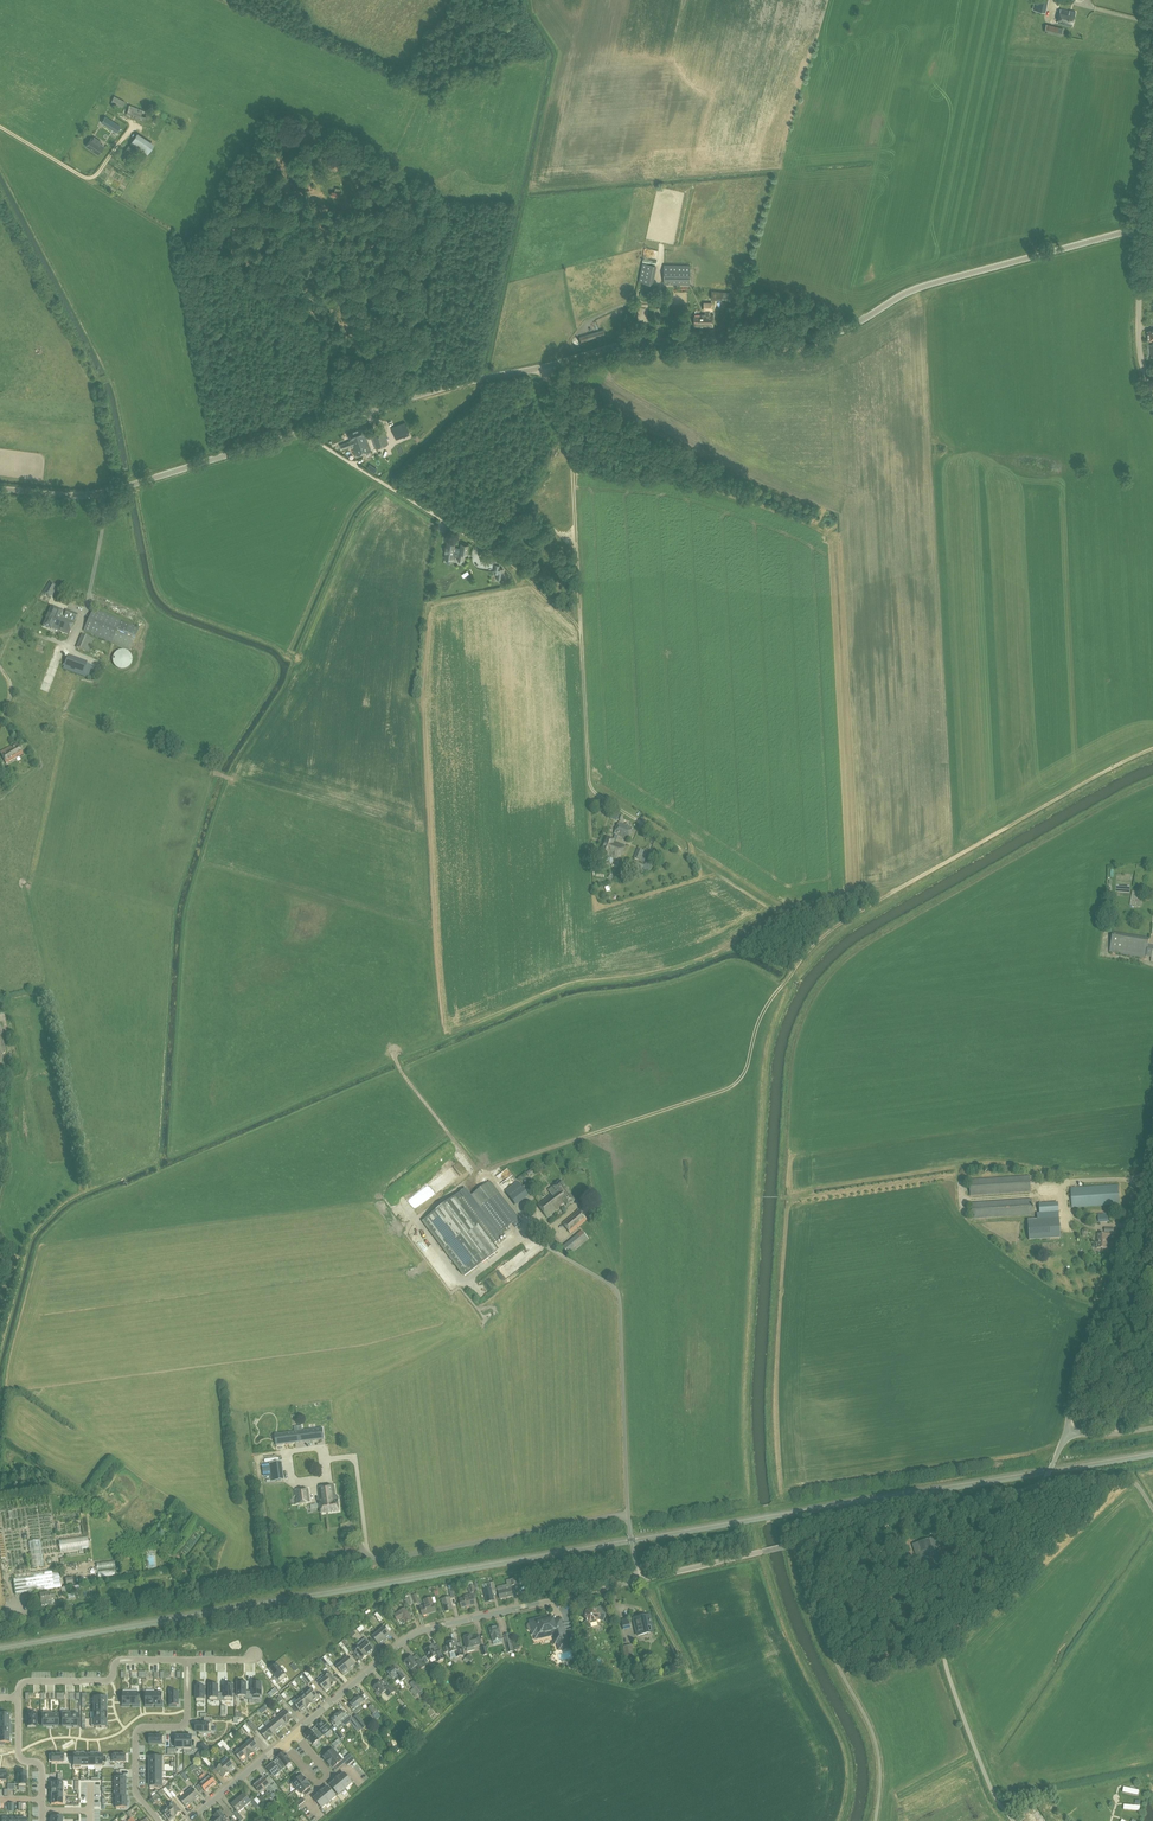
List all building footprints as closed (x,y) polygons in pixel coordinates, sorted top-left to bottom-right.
[(1048,0),(1035,0),(1033,9),(1045,12),(1048,0)] [(1057,22),(1072,26),(1076,12),(1061,8),(1057,22)] [(1044,32),(1061,36),(1063,28),(1046,24),(1044,32)] [(111,102),(122,107),(125,101),(114,96),(111,102)] [(126,114),(143,121),(147,112),(129,105),(126,114)] [(107,122),(105,125),(116,132),(120,126),(105,116),(103,119),(107,122)] [(130,144),(147,155),(154,144),(137,133),(130,144)] [(86,146),(98,154),(104,146),(100,144),(101,142),(94,137),(93,139),(91,138),(86,146)] [(341,173),(338,171),(334,176),(341,181),(345,186),(346,194),(353,193),(352,189),(355,188),(351,183),(350,179),(347,176),(343,171),(341,173)] [(639,281),(653,284),(657,265),(642,262),(639,281)] [(663,284),(690,285),(690,265),(664,264),(663,284)] [(711,299),(722,300),(722,298),(726,298),(726,292),(723,292),(712,291),(711,299)] [(695,326),(713,326),(713,315),(707,315),(695,314),(695,326)] [(579,336),(581,342),(605,335),(604,329),(579,336)] [(392,427),(396,439),(410,434),(405,422),(392,427)] [(353,446),(357,455),(371,450),(363,428),(348,433),(350,440),(351,439),(351,440),(340,444),(342,450),(353,446)] [(372,435),(377,448),(388,444),(383,430),(372,435)] [(458,560),(462,561),(463,554),(467,554),(469,545),(461,544),(460,548),(455,547),(455,543),(447,541),(444,558),(452,559),(453,556),(459,557),(458,560)] [(497,579),(502,580),(504,568),(500,568),(500,565),(495,564),(494,573),(498,573),(497,579)] [(42,592),(51,598),(59,586),(50,580),(42,592)] [(31,605),(36,599),(35,599),(36,597),(33,595),(31,597),(29,595),(24,600),(31,605)] [(48,615),(55,619),(64,622),(66,619),(60,616),(62,611),(51,606),(48,615)] [(83,631),(130,651),(139,628),(93,608),(83,631)] [(66,610),(64,617),(74,621),(77,614),(66,610)] [(54,622),(55,619),(48,615),(43,626),(51,629),(51,628),(60,632),(60,631),(62,626),(54,622)] [(64,622),(55,619),(54,622),(62,626),(60,631),(69,635),(74,622),(66,619),(64,622)] [(76,647),(88,653),(94,639),(81,634),(76,647)] [(118,668),(121,669),(124,669),(127,668),(129,666),(131,664),(132,661),(132,658),(132,656),(130,653),(128,651),(125,649),(122,649),(119,650),(116,651),(114,653),(113,656),(112,659),(113,662),(114,664),(116,666),(118,668)] [(63,669),(88,678),(92,666),(87,664),(87,662),(68,655),(63,669)] [(46,726),(50,733),(55,730),(51,724),(46,726)] [(6,763),(20,755),(23,754),(17,744),(8,749),(8,748),(0,752),(0,753),(6,763)] [(614,834),(628,840),(632,828),(618,822),(614,834)] [(608,856),(619,860),(625,846),(614,841),(615,840),(607,838),(601,854),(608,857),(608,856)] [(634,858),(645,862),(649,854),(645,852),(637,849),(634,858)] [(632,865),(643,870),(645,864),(634,859),(632,865)] [(652,865),(646,863),(644,871),(650,873),(652,865)] [(1130,905),(1142,907),(1144,892),(1132,890),(1130,905)] [(1152,962),(1152,946),(1148,945),(1149,938),(1113,932),(1109,952),(1146,958),(1146,957),(1151,958),(1150,962),(1152,962)] [(969,1179),(970,1196),(1031,1192),(1030,1181),(1033,1181),(1033,1176),(1029,1176),(1029,1175),(969,1179)] [(521,1223),(489,1181),(471,1195),(466,1188),(459,1193),(422,1221),(464,1277),(499,1250),(494,1244),(505,1235),(502,1231),(513,1223),(516,1227),(521,1223)] [(549,1191),(551,1194),(537,1205),(547,1219),(562,1207),(561,1207),(565,1205),(567,1207),(575,1201),(567,1189),(561,1181),(553,1187),(552,1187),(548,1190),(549,1191)] [(506,1192),(516,1206),(529,1196),(519,1183),(506,1192)] [(1071,1188),(1072,1208),(1119,1205),(1118,1185),(1071,1188)] [(970,1203),(971,1219),(1032,1215),(1031,1199),(970,1203)] [(1027,1220),(1029,1240),(1060,1238),(1058,1202),(1038,1203),(1039,1214),(1037,1214),(1037,1219),(1027,1220)] [(562,1223),(571,1234),(587,1220),(579,1209),(562,1223)] [(1097,1248),(1107,1248),(1108,1236),(1114,1236),(1114,1228),(1105,1228),(1105,1233),(1098,1233),(1097,1248)] [(515,1233),(517,1237),(525,1233),(522,1229),(515,1233)] [(563,1247),(569,1255),(589,1239),(582,1231),(563,1247)] [(515,1266),(518,1263),(519,1263),(525,1256),(521,1252),(512,1263),(515,1266)] [(1068,1272),(1073,1277),(1077,1273),(1071,1268),(1068,1272)] [(300,1442),(322,1439),(320,1428),(302,1430),(298,1431),(300,1442)] [(295,1431),(277,1434),(278,1444),(278,1445),(300,1442),(298,1431),(295,1431)] [(270,1462),(272,1479),(284,1477),(283,1474),(281,1460),(270,1462)] [(319,1504),(321,1513),(339,1511),(338,1501),(338,1500),(338,1499),(339,1499),(338,1498),(338,1497),(337,1496),(336,1495),(335,1495),(334,1485),(318,1487),(320,1503),(319,1504)] [(295,1490),(297,1504),(310,1502),(309,1488),(295,1490)] [(942,1563),(934,1538),(924,1541),(913,1544),(921,1570),(928,1568),(928,1569),(936,1567),(935,1565),(942,1563)] [(60,1556),(68,1555),(68,1551),(68,1547),(60,1548),(60,1556)] [(114,1571),(114,1563),(98,1564),(99,1572),(114,1571)] [(60,1580),(59,1572),(52,1573),(52,1570),(15,1575),(15,1579),(13,1579),(15,1594),(61,1587),(60,1580)] [(487,1589),(484,1589),(486,1602),(494,1601),(492,1590),(495,1590),(494,1582),(486,1584),(487,1589)] [(80,1592),(79,1586),(74,1586),(61,1588),(62,1594),(67,1593),(67,1595),(75,1593),(80,1592)] [(501,1588),(499,1589),(498,1589),(500,1599),(513,1596),(511,1589),(502,1591),(501,1588)] [(40,1594),(41,1607),(48,1606),(47,1601),(51,1601),(50,1598),(55,1598),(54,1593),(50,1593),(40,1594)] [(460,1600),(462,1608),(475,1605),(472,1594),(468,1594),(468,1595),(465,1596),(465,1599),(460,1600)] [(405,1597),(409,1606),(414,1604),(411,1595),(405,1597)] [(442,1599),(445,1612),(452,1610),(449,1597),(442,1599)] [(420,1607),(423,1616),(436,1612),(432,1598),(424,1600),(425,1606),(420,1607)] [(584,1623),(588,1628),(591,1627),(590,1623),(597,1621),(598,1619),(603,1621),(606,1612),(601,1607),(596,1611),(594,1608),(586,1610),(584,1617),(587,1620),(584,1623)] [(397,1621),(402,1618),(403,1619),(401,1620),(403,1625),(412,1620),(406,1608),(394,1614),(397,1621)] [(377,1618),(380,1622),(383,1619),(378,1613),(375,1615),(377,1618)] [(636,1627),(638,1636),(653,1632),(649,1615),(634,1618),(636,1627)] [(528,1623),(527,1625),(528,1630),(530,1631),(532,1631),(533,1634),(534,1634),(535,1638),(541,1637),(554,1634),(556,1643),(557,1642),(569,1640),(565,1622),(561,1623),(561,1619),(553,1621),(553,1619),(546,1620),(546,1617),(530,1621),(530,1623),(528,1623)] [(622,1621),(623,1631),(631,1629),(629,1620),(622,1621)] [(491,1635),(493,1641),(501,1639),(500,1633),(499,1626),(489,1629),(491,1635)] [(379,1632),(386,1641),(392,1636),(385,1627),(379,1632)] [(373,1637),(380,1646),(386,1641),(379,1632),(373,1637)] [(504,1635),(508,1653),(514,1651),(510,1633),(504,1635)] [(464,1637),(466,1648),(474,1646),(474,1645),(481,1644),(479,1636),(472,1637),(471,1635),(464,1637)] [(359,1645),(368,1656),(374,1651),(367,1643),(369,1642),(366,1638),(365,1638),(358,1643),(359,1645)] [(449,1652),(449,1653),(450,1653),(451,1658),(456,1657),(464,1655),(462,1647),(458,1648),(456,1640),(447,1642),(448,1647),(444,1648),(445,1653),(449,1652)] [(339,1645),(346,1654),(349,1652),(344,1646),(341,1643),(339,1645)] [(624,1651),(625,1657),(634,1655),(631,1644),(623,1646),(624,1651)] [(355,1652),(362,1661),(368,1656),(359,1645),(357,1647),(358,1649),(355,1652)] [(435,1657),(437,1662),(444,1658),(440,1651),(437,1653),(433,1646),(425,1650),(428,1657),(429,1659),(430,1660),(435,1657)] [(562,1663),(573,1661),(571,1654),(560,1657),(562,1663)] [(328,1664),(330,1667),(333,1665),(325,1656),(323,1658),(328,1664)] [(416,1667),(419,1671),(425,1666),(420,1660),(417,1663),(412,1656),(405,1662),(411,1671),(416,1667)] [(343,1662),(350,1671),(356,1666),(349,1657),(343,1662)] [(326,1667),(328,1664),(323,1658),(320,1660),(326,1667)] [(337,1667),(344,1676),(350,1671),(343,1662),(337,1667)] [(276,1663),(269,1668),(275,1676),(278,1679),(284,1674),(276,1663)] [(396,1677),(400,1682),(405,1678),(397,1668),(395,1670),(392,1667),(386,1672),(389,1675),(388,1677),(390,1680),(392,1678),(393,1679),(396,1677)] [(304,1673),(311,1682),(314,1680),(307,1671),(304,1673)] [(322,1676),(331,1687),(337,1682),(330,1674),(328,1671),(322,1676)] [(302,1675),(309,1684),(311,1682),(304,1673),(302,1675)] [(316,1681),(325,1692),(331,1687),(322,1676),(316,1681)] [(375,1693),(379,1697),(385,1692),(389,1696),(394,1692),(389,1685),(386,1688),(381,1681),(373,1688),(377,1691),(375,1693)] [(413,1681),(409,1684),(413,1688),(410,1691),(415,1697),(423,1690),(418,1684),(417,1685),(413,1681)] [(236,1687),(235,1701),(244,1701),(244,1697),(244,1687),(236,1687)] [(251,1697),(251,1701),(259,1701),(259,1687),(251,1687),(251,1697)] [(304,1692),(313,1703),(319,1698),(312,1690),(311,1690),(309,1687),(304,1692)] [(206,1688),(206,1702),(214,1702),(214,1698),(214,1688),(206,1688)] [(222,1698),(222,1702),(230,1702),(230,1688),(222,1688),(222,1698)] [(275,1688),(268,1694),(271,1698),(278,1692),(275,1688)] [(193,1689),(193,1703),(201,1703),(201,1689),(193,1689)] [(300,1699),(307,1708),(313,1703),(304,1692),(301,1694),(303,1697),(300,1699)] [(164,1695),(164,1707),(172,1707),(172,1695),(164,1695)] [(358,1696),(354,1700),(359,1707),(360,1706),(366,1701),(362,1696),(360,1698),(358,1696)] [(294,1704),(301,1713),(307,1708),(300,1699),(298,1697),(295,1699),(298,1701),(294,1704)] [(359,1707),(354,1700),(349,1703),(351,1705),(349,1707),(353,1712),(355,1714),(362,1709),(360,1706),(359,1707)] [(373,1715),(376,1720),(381,1716),(379,1714),(377,1711),(372,1705),(368,1707),(373,1714),(373,1715)] [(279,1715),(286,1724),(293,1719),(286,1710),(279,1715)] [(335,1715),(341,1722),(348,1716),(343,1711),(341,1713),(340,1712),(335,1715)] [(25,1715),(25,1729),(33,1729),(33,1715),(25,1715)] [(273,1721),(280,1730),(286,1724),(279,1715),(273,1721)] [(330,1722),(334,1727),(341,1722),(335,1715),(331,1719),(333,1720),(330,1722)] [(353,1718),(363,1729),(367,1726),(357,1715),(353,1718)] [(92,1721),(92,1728),(98,1728),(98,1729),(103,1729),(103,1721),(92,1721)] [(266,1726),(273,1735),(280,1730),(273,1721),(266,1726)] [(197,1723),(197,1731),(211,1731),(211,1723),(197,1723)] [(314,1736),(320,1743),(323,1740),(325,1742),(332,1737),(322,1725),(315,1731),(317,1734),(314,1736)] [(260,1732),(267,1741),(273,1735),(266,1726),(260,1732)] [(333,1731),(340,1740),(344,1737),(337,1728),(333,1731)] [(307,1735),(303,1738),(313,1750),(319,1746),(317,1745),(320,1743),(314,1736),(311,1739),(307,1735)] [(247,1744),(254,1753),(260,1748),(253,1739),(247,1744)] [(144,1740),(144,1749),(158,1749),(158,1741),(144,1740)] [(223,1741),(220,1743),(223,1746),(228,1752),(230,1749),(225,1742),(223,1741)] [(241,1749),(248,1758),(254,1753),(247,1744),(241,1749)] [(325,1760),(328,1763),(338,1755),(331,1747),(324,1752),(327,1755),(324,1757),(326,1760),(325,1760)] [(248,1758),(241,1749),(235,1754),(242,1763),(248,1758)] [(278,1764),(283,1769),(285,1767),(286,1768),(291,1763),(288,1759),(289,1758),(286,1755),(285,1755),(283,1753),(278,1758),(280,1761),(278,1764)] [(45,1755),(45,1763),(59,1763),(59,1755),(45,1755)] [(338,1755),(328,1763),(330,1766),(331,1765),(333,1768),(336,1766),(338,1768),(344,1763),(338,1755)] [(110,1756),(110,1764),(124,1764),(125,1756),(110,1756)] [(208,1765),(213,1771),(215,1769),(209,1761),(204,1756),(202,1758),(208,1765)] [(355,1761),(353,1758),(346,1764),(348,1767),(355,1761)] [(222,1764),(229,1773),(235,1768),(228,1759),(222,1764)] [(283,1769),(278,1764),(275,1766),(273,1763),(267,1769),(274,1777),(280,1772),(283,1769)] [(217,1769),(223,1778),(229,1773),(222,1764),(217,1769)] [(206,1792),(211,1787),(193,1766),(192,1765),(190,1767),(198,1777),(200,1779),(200,1780),(202,1782),(196,1787),(201,1792),(204,1790),(206,1792)] [(193,1766),(211,1787),(216,1783),(210,1776),(207,1778),(200,1769),(199,1767),(197,1768),(194,1765),(193,1766)] [(18,1772),(18,1787),(26,1788),(26,1772),(18,1772)] [(181,1775),(186,1781),(189,1779),(184,1772),(181,1775)] [(339,1777),(337,1779),(345,1789),(352,1783),(344,1773),(339,1777)] [(265,1790),(267,1792),(270,1796),(272,1794),(269,1790),(276,1784),(270,1776),(265,1780),(264,1778),(261,1780),(260,1780),(259,1779),(257,1780),(265,1790)] [(292,1783),(297,1789),(307,1781),(304,1778),(302,1776),(296,1780),(294,1777),(288,1782),(290,1785),(292,1783)] [(345,1789),(337,1779),(334,1781),(335,1781),(330,1785),(338,1795),(345,1789)] [(260,1794),(265,1790),(257,1780),(256,1781),(256,1782),(256,1784),(254,1786),(260,1794)] [(247,1791),(251,1787),(246,1781),(242,1784),(247,1791)] [(307,1781),(297,1789),(302,1794),(303,1793),(305,1796),(310,1792),(308,1789),(311,1787),(308,1784),(309,1783),(307,1781)] [(146,1783),(146,1792),(150,1792),(150,1790),(157,1790),(157,1783),(146,1783)] [(322,1790),(320,1792),(329,1802),(336,1796),(328,1786),(323,1791),(322,1790)] [(163,1790),(171,1799),(173,1797),(169,1791),(166,1788),(163,1790)] [(186,1793),(193,1802),(200,1797),(192,1788),(186,1793)] [(329,1802),(320,1792),(318,1794),(314,1798),(322,1808),(329,1802)] [(179,1799),(187,1807),(193,1802),(186,1793),(179,1799)] [(237,1800),(244,1808),(251,1803),(256,1809),(259,1807),(252,1798),(249,1800),(244,1794),(237,1800)] [(150,1801),(152,1805),(155,1802),(154,1801),(159,1798),(156,1795),(155,1796),(152,1798),(153,1799),(150,1801)] [(258,1799),(263,1804),(266,1802),(261,1796),(258,1799)] [(298,1806),(305,1801),(303,1798),(296,1804),(298,1806)] [(240,1820),(241,1820),(244,1819),(239,1813),(244,1808),(237,1800),(231,1805),(236,1811),(234,1813),(240,1820)] [(169,1809),(176,1817),(182,1812),(175,1804),(171,1806),(169,1804),(167,1806),(169,1809)] [(1021,1812),(1023,1815),(1033,1808),(1030,1805),(1021,1812)] [(169,1820),(171,1820),(176,1817),(169,1809),(163,1814),(164,1815),(162,1816),(166,1820),(167,1819),(169,1820)] [(226,1820),(228,1818),(225,1815),(224,1815),(221,1811),(214,1816),(215,1817),(211,1820),(227,1820),(226,1820)]
